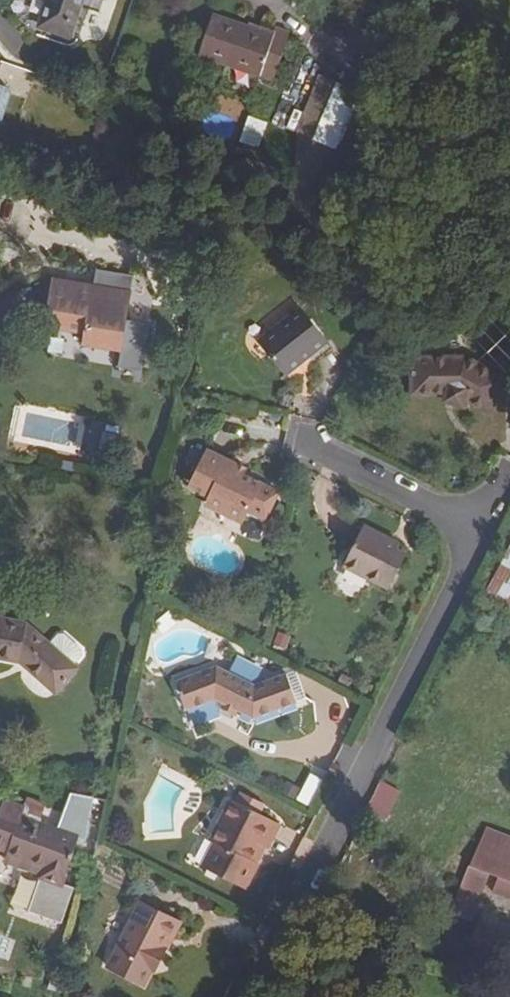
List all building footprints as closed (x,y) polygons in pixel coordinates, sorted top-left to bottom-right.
[(54,0),(47,0),(38,27),(67,37),(77,8),(54,0)] [(273,82),(289,33),(272,28),(270,36),(211,16),(197,56),(273,82)] [(295,134),(339,148),(358,88),(313,74),(295,134)] [(0,85),(0,120),(9,93),(6,88),(0,85)] [(239,140),(257,145),(265,121),(247,115),(239,140)] [(82,346),(118,351),(115,370),(138,374),(146,327),(124,323),(132,279),(94,273),(91,291),(51,284),(44,323),(84,330),(82,346)] [(267,387),(322,345),(296,311),(241,354),(267,387)] [(484,414),(502,381),(462,358),(408,359),(408,396),(441,396),(441,403),(458,407),(461,402),(484,414)] [(254,491),(258,483),(240,475),(229,470),(232,465),(202,450),(184,486),(204,496),(200,504),(238,521),(244,510),(263,518),(271,499),(254,491)] [(243,470),(232,465),(229,470),(240,475),(243,470)] [(275,491),(258,483),(254,491),(271,499),(275,491)] [(386,547),(389,541),(362,528),(342,567),(388,590),(405,556),(396,551),(386,547)] [(398,546),(389,541),(386,547),(396,551),(398,546)] [(76,669),(22,623),(0,619),(0,661),(21,665),(54,693),(76,669)] [(216,700),(231,707),(254,719),(296,705),(286,677),(259,687),(214,663),(173,678),(182,707),(210,697),(216,700)] [(231,707),(216,700),(213,705),(228,712),(231,707)] [(381,780),(364,813),(384,822),(401,789),(381,780)] [(245,809),(249,799),(241,795),(237,805),(245,809)] [(260,848),(266,850),(278,826),(260,816),(264,807),(249,799),(245,809),(237,805),(230,803),(211,842),(215,844),(203,869),(243,890),(256,866),(252,864),(260,848)] [(38,874),(37,878),(60,886),(76,838),(20,818),(22,809),(3,802),(0,810),(0,851),(7,853),(41,865),(38,874)] [(509,860),(509,838),(484,828),(476,847),(509,860)] [(194,865),(203,869),(215,844),(211,842),(205,840),(194,865)] [(476,847),(449,915),(467,922),(487,875),(509,884),(509,860),(476,847)] [(257,867),(266,850),(260,848),(252,864),(256,866),(257,867)] [(3,862),(38,874),(41,865),(7,853),(3,862)] [(163,947),(176,921),(140,902),(114,951),(153,971),(165,948),(163,947)] [(163,947),(165,948),(168,950),(181,923),(176,921),(163,947)] [(12,952),(18,926),(4,922),(0,941),(0,949),(12,952)] [(474,925),(467,946),(509,960),(509,957),(509,938),(474,925)]
